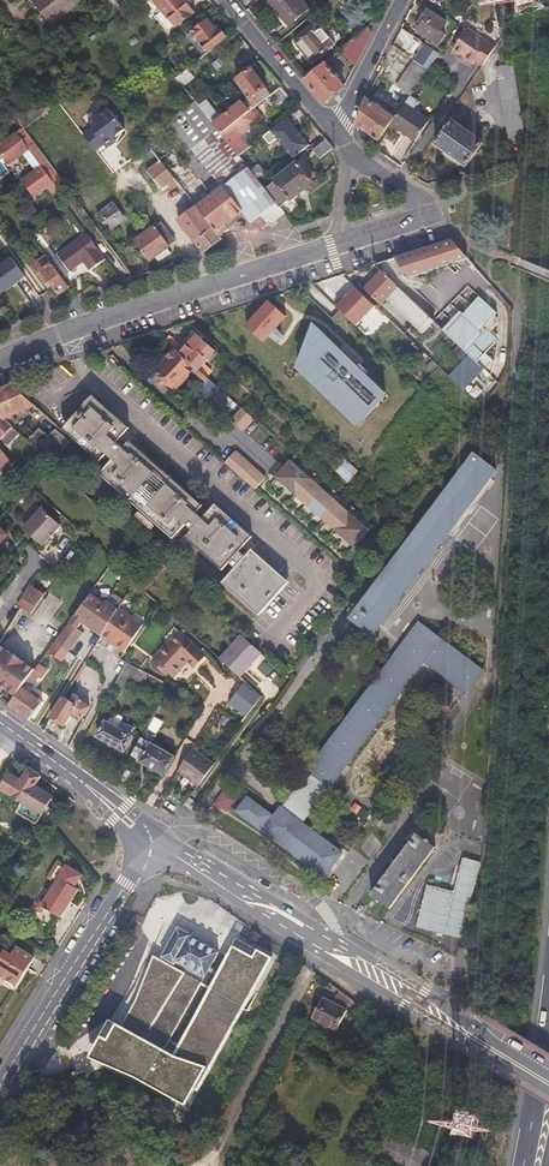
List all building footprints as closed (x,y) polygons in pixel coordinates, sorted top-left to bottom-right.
[(51,23),(80,0),(32,0),(51,23)] [(115,0),(102,0),(109,9),(117,3),(115,0)] [(168,20),(187,5),(183,0),(151,0),(168,20)] [(269,2),(288,25),(308,8),(301,0),(271,0),(269,2)] [(445,23),(428,10),(419,22),(422,24),(417,31),(432,42),(445,23)] [(216,31),(207,20),(192,33),(207,52),(225,36),(219,28),(216,31)] [(314,23),(291,42),(309,64),(332,46),(314,23)] [(142,47),(126,26),(117,33),(133,53),(142,47)] [(372,33),(367,27),(341,49),(355,65),(372,33)] [(496,47),(468,27),(452,51),(473,65),(475,62),(482,67),(496,47)] [(309,64),(291,42),(289,44),(307,66),(309,64)] [(410,95),(413,91),(439,54),(427,46),(399,86),(410,95)] [(344,85),(324,63),(304,80),(322,103),(344,85)] [(508,146),(523,143),(524,143),(512,68),(496,70),(508,146)] [(247,100),(254,108),(266,97),(270,94),(249,69),(235,81),(249,98),(247,100)] [(188,70),(177,79),(183,87),(194,78),(188,70)] [(275,108),(290,96),(281,85),(270,94),(266,97),(275,108)] [(413,111),(420,101),(411,95),(404,104),(413,111)] [(357,126),(379,141),(391,123),(399,112),(377,97),(373,103),(366,98),(357,126)] [(217,114),(206,99),(199,105),(212,122),(222,115),(220,112),(217,114)] [(242,102),(213,126),(220,135),(250,111),(242,102)] [(404,104),(399,112),(391,123),(415,142),(429,122),(413,111),(404,104)] [(100,152),(128,127),(108,106),(81,132),(100,152)] [(485,123),(490,117),(476,106),(471,113),(485,123)] [(274,221),(283,214),(280,211),(264,190),(256,180),(238,157),(220,135),(213,126),(199,108),(174,128),(216,182),(221,189),(210,197),(205,190),(192,201),(197,207),(218,235),(227,228),(224,224),(239,212),(242,216),(249,225),(260,216),(264,221),(274,221)] [(254,108),(250,111),(258,122),(262,119),(254,108)] [(245,151),(251,146),(246,141),(243,144),(238,138),(258,122),(250,111),(220,135),(238,157),(245,151)] [(291,116),(265,134),(271,143),(279,137),(293,157),(311,145),(291,116)] [(466,168),(483,145),(452,122),(435,145),(466,168)] [(49,187),(62,178),(24,128),(0,146),(0,149),(11,164),(25,154),(37,170),(23,180),(35,197),(49,187)] [(174,178),(175,180),(187,171),(182,162),(182,161),(158,130),(145,141),(149,146),(174,178)] [(320,159),(333,149),(325,138),(312,149),(320,159)] [(149,146),(123,166),(148,199),(174,178),(149,146)] [(245,151),(238,157),(256,180),(263,175),(263,174),(245,151)] [(175,180),(192,201),(205,190),(182,161),(182,162),(187,171),(175,180)] [(264,190),(280,211),(314,183),(297,163),(264,190)] [(55,196),(68,186),(62,178),(49,187),(55,196)] [(216,182),(205,190),(210,197),(221,189),(216,182)] [(126,219),(114,203),(98,216),(110,231),(126,219)] [(204,252),(221,238),(218,235),(197,207),(179,220),(204,252)] [(227,228),(242,216),(239,212),(224,224),(227,228)] [(168,247),(179,239),(164,219),(136,241),(136,242),(132,245),(136,250),(140,247),(150,261),(156,256),(160,262),(172,253),(168,247)] [(91,271),(108,259),(88,233),(59,255),(70,271),(83,261),(91,271)] [(407,277),(465,258),(450,241),(392,259),(407,277)] [(52,264),(46,255),(31,266),(38,274),(52,264)] [(59,295),(69,288),(52,264),(38,274),(37,275),(46,287),(51,284),(59,295)] [(433,321),(379,271),(363,290),(379,304),(385,297),(389,300),(388,302),(421,334),(433,321)] [(1,295),(11,288),(0,272),(0,294),(1,295)] [(335,305),(358,326),(364,319),(367,323),(379,310),(353,286),(335,305)] [(302,306),(287,293),(275,307),(290,320),(302,306)] [(483,368),(486,370),(488,368),(484,363),(489,358),(484,353),(496,341),(484,328),(497,314),(481,297),(464,315),(460,311),(443,330),(458,344),(467,353),(483,368)] [(275,307),(268,301),(245,326),(258,338),(262,342),(274,329),(294,345),(300,339),(304,333),(290,320),(275,307)] [(334,369),(338,363),(304,333),(300,339),(334,369)] [(197,370),(214,352),(196,336),(179,355),(197,370)] [(467,353),(458,344),(451,351),(461,361),(467,353)] [(227,397),(197,370),(179,355),(174,350),(153,373),(173,391),(191,372),(204,383),(200,388),(203,390),(199,395),(215,410),(227,397)] [(447,375),(464,390),(483,368),(467,353),(461,361),(447,375)] [(334,406),(356,380),(338,363),(334,369),(316,390),(334,406)] [(12,385),(0,391),(0,418),(1,419),(7,416),(34,405),(12,385)] [(257,615),(282,587),(246,554),(243,558),(237,554),(246,544),(210,512),(201,522),(195,517),(198,513),(126,449),(123,452),(117,446),(126,436),(89,403),(66,428),(103,461),(108,456),(114,462),(102,475),(175,540),(185,529),(190,534),(185,540),(222,572),(227,567),(231,571),(222,582),(257,615)] [(244,432),(254,421),(241,409),(231,420),(244,432)] [(7,416),(1,419),(11,428),(19,435),(23,431),(7,416)] [(0,418),(0,437),(11,428),(1,419),(0,418)] [(55,468),(74,448),(59,434),(52,441),(43,432),(31,446),(55,468)] [(267,477),(236,450),(225,463),(255,490),(267,477)] [(495,470),(472,453),(349,619),(372,636),(495,470)] [(11,465),(6,458),(0,463),(0,474),(11,465)] [(369,531),(290,460),(276,477),(355,547),(369,531)] [(358,471),(345,460),(335,471),(348,483),(358,471)] [(43,546),(61,526),(42,508),(24,528),(43,546)] [(17,606),(21,608),(31,616),(45,595),(30,585),(17,606)] [(89,592),(54,642),(68,651),(81,631),(76,628),(80,622),(123,650),(143,624),(119,606),(118,608),(104,599),(103,601),(89,592)] [(468,694),(484,673),(418,624),(311,766),(311,767),(281,808),(280,808),(272,818),(248,801),(237,816),(321,878),(340,853),(301,824),(422,661),(468,694)] [(194,669),(206,657),(180,633),(152,662),(168,676),(170,674),(175,678),(188,664),(194,669)] [(245,668),(260,653),(241,635),(218,660),(238,678),(247,669),(245,668)] [(54,642),(46,653),(60,663),(68,651),(54,642)] [(0,645),(0,685),(16,696),(22,688),(26,682),(32,674),(35,669),(0,645)] [(138,669),(127,662),(115,684),(127,691),(138,669)] [(38,678),(32,674),(26,682),(32,687),(38,678)] [(245,719),(259,698),(243,682),(226,700),(245,719)] [(16,696),(9,706),(29,720),(42,703),(38,700),(39,698),(31,692),(30,694),(22,688),(16,696)] [(71,700),(65,696),(51,718),(65,726),(73,713),(82,718),(90,706),(80,701),(82,699),(74,694),(71,700)] [(117,729),(124,717),(116,713),(110,718),(107,723),(117,729)] [(97,737),(125,752),(133,738),(131,736),(134,729),(122,722),(118,729),(117,729),(107,723),(105,722),(97,737)] [(141,762),(164,776),(176,758),(151,744),(150,745),(141,740),(132,755),(141,760),(141,762)] [(178,772),(199,786),(214,764),(192,749),(178,772)] [(117,782),(124,788),(133,773),(125,768),(117,782)] [(40,778),(30,770),(22,782),(11,775),(2,789),(25,804),(34,788),(40,778)] [(34,788),(25,804),(18,814),(35,824),(51,799),(34,788)] [(234,800),(224,793),(216,804),(226,811),(234,800)] [(385,910),(432,849),(413,834),(366,896),(385,910)] [(70,863),(62,858),(50,877),(58,882),(49,897),(46,896),(38,908),(46,912),(48,908),(63,917),(82,886),(79,884),(87,872),(71,862),(70,863)] [(459,938),(480,863),(462,859),(454,892),(428,885),(418,927),(459,938)] [(337,889),(331,884),(328,888),(334,892),(337,889)] [(191,938),(178,930),(162,959),(163,960),(176,967),(178,963),(204,979),(207,972),(217,956),(190,941),(191,938)] [(176,967),(163,960),(154,974),(142,967),(94,1052),(133,1075),(188,1109),(271,961),(237,943),(217,978),(207,972),(204,979),(178,963),(176,967)] [(5,978),(3,982),(14,990),(34,958),(16,946),(11,954),(4,950),(0,956),(0,975),(5,978)] [(348,1014),(322,1001),(312,1019),(338,1033),(348,1014)] [(356,1055),(366,1060),(378,1035),(369,1030),(356,1055)] [(379,1040),(367,1062),(377,1066),(389,1045),(379,1040)] [(453,1110),(453,1135),(481,1136),(482,1111),(453,1110)] [(381,1131),(368,1156),(387,1165),(434,1165),(437,1160),(381,1131)]
